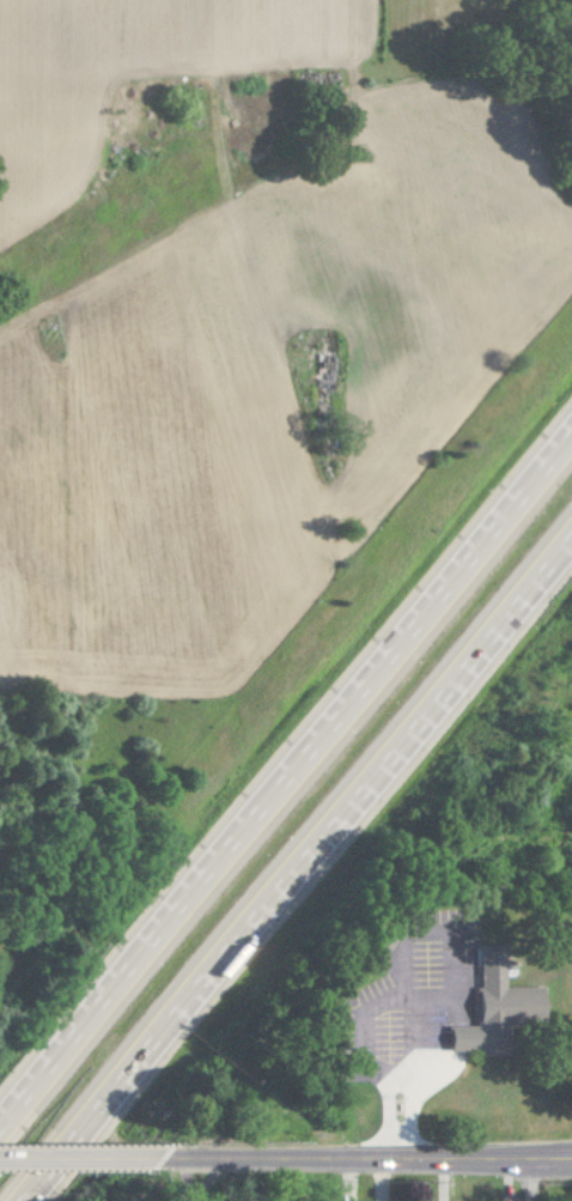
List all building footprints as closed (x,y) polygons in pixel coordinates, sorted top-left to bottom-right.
[(542,986),(505,987),(504,947),(478,947),(479,988),(474,988),(474,1023),(543,1021),(542,986)] [(485,1050),(485,1026),(449,1026),(450,1050),(485,1050)]
